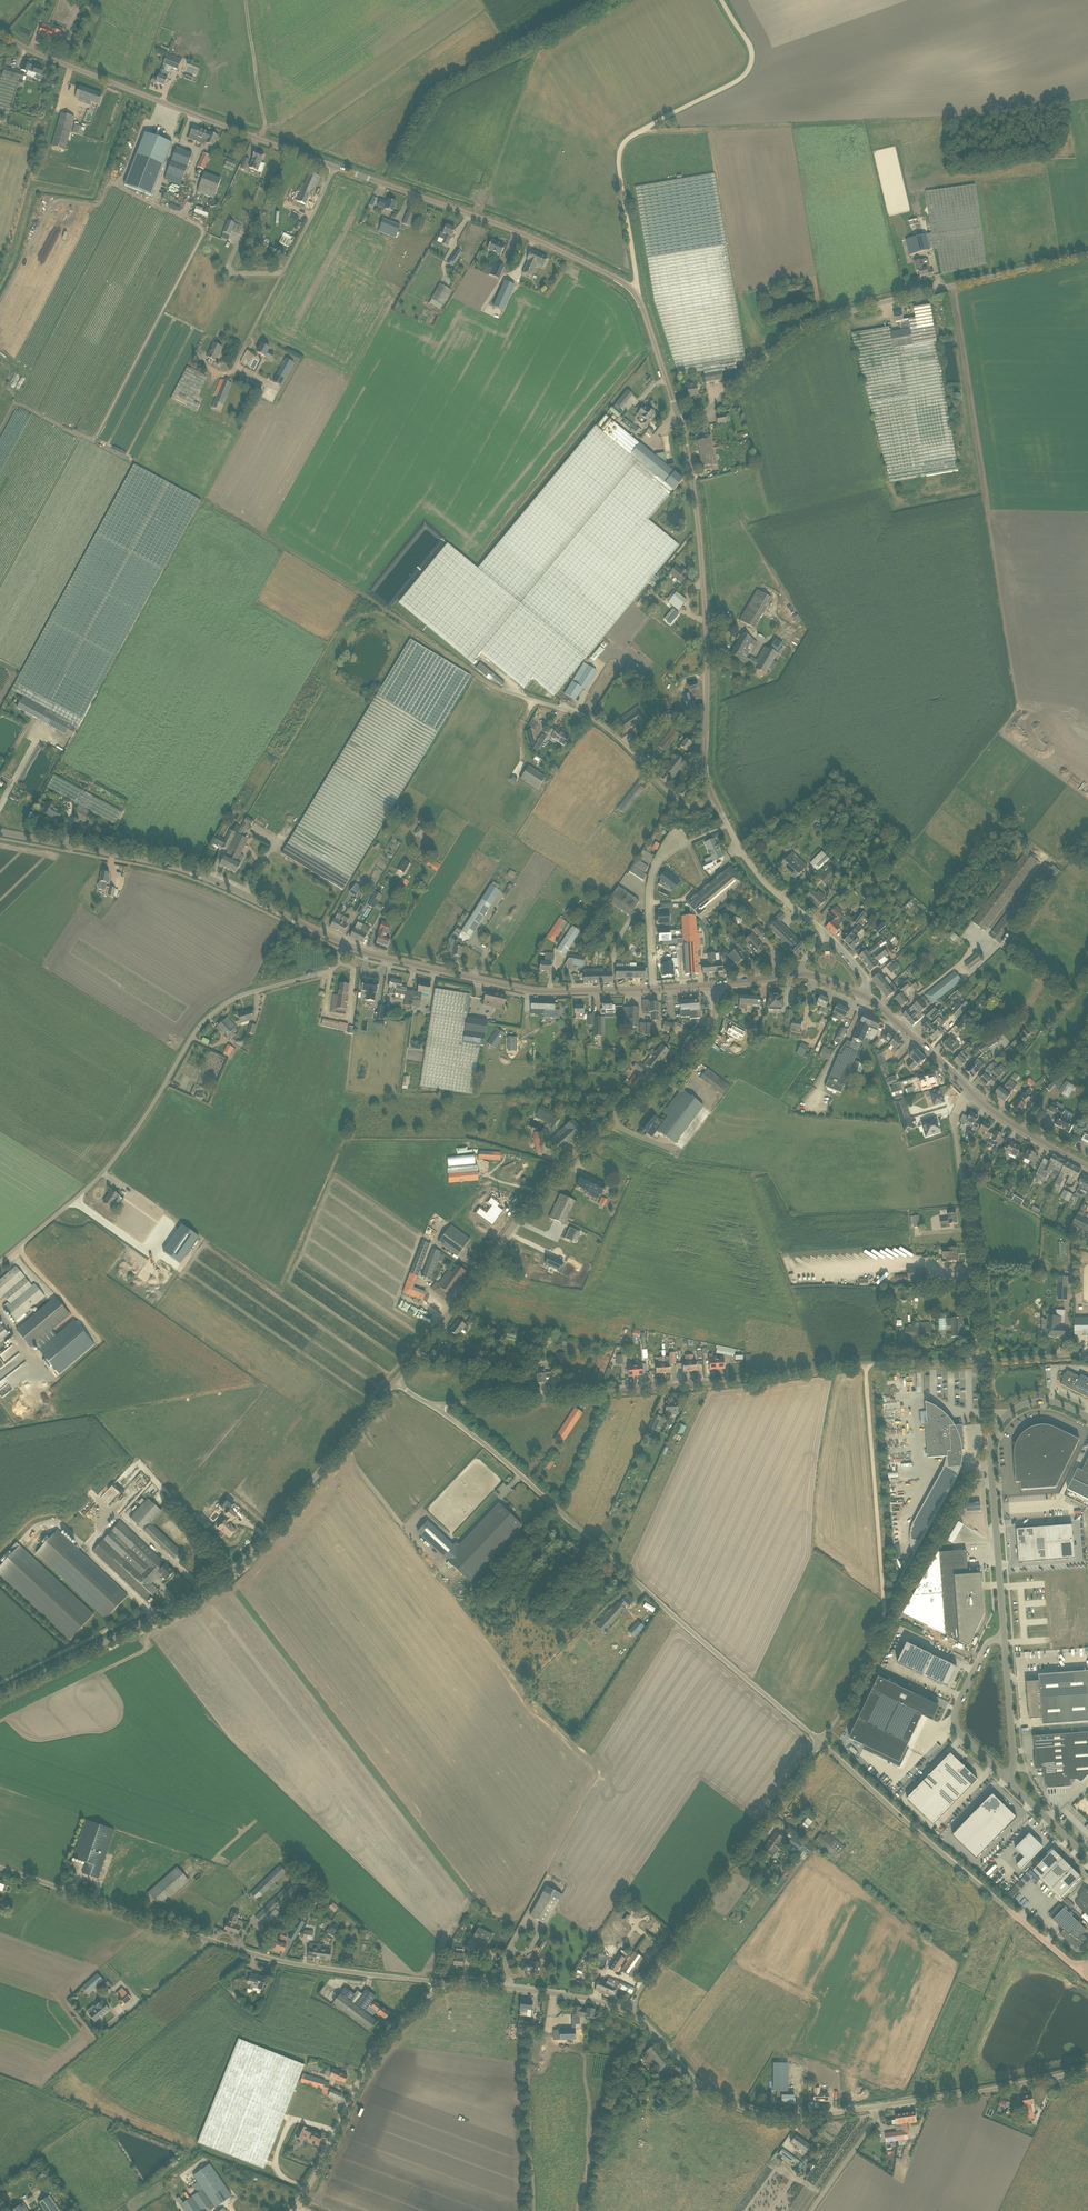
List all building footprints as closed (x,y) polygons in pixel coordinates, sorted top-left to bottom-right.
[(60,36),(61,33),(50,29),(51,27),(43,24),(39,34),(50,38),(49,40),(58,43),(61,36),(60,36)] [(162,70),(164,71),(166,66),(178,71),(182,60),(168,54),(162,70)] [(43,70),(41,69),(24,62),(20,70),(26,72),(27,71),(32,73),(31,77),(35,79),(39,80),(40,76),(43,70)] [(2,76),(22,81),(25,73),(4,68),(2,75),(2,76)] [(165,71),(164,71),(162,70),(159,76),(158,79),(153,78),(151,83),(156,85),(157,83),(165,86),(168,79),(167,79),(170,73),(165,71)] [(90,106),(90,105),(91,102),(99,104),(102,95),(80,87),(75,99),(79,100),(79,102),(90,106)] [(65,150),(70,133),(75,117),(61,113),(52,146),(65,150)] [(75,122),(72,133),(83,136),(86,126),(75,122)] [(206,145),(206,144),(214,147),(218,137),(211,134),(193,127),(189,139),(206,145)] [(125,186),(152,197),(172,144),(145,134),(125,186)] [(193,155),(177,148),(167,173),(183,179),(193,155)] [(261,162),(264,155),(255,151),(252,159),(249,168),(257,171),(261,162)] [(209,158),(203,155),(197,167),(204,170),(209,158)] [(249,160),(246,158),(245,158),(241,169),(245,171),(249,160)] [(233,170),(235,163),(225,160),(224,167),(233,170)] [(295,200),(305,205),(318,176),(308,171),(295,200)] [(216,192),(221,180),(205,173),(200,186),(216,192)] [(932,234),(926,235),(930,249),(937,248),(941,275),(986,264),(975,185),(926,192),(932,234)] [(393,212),(396,203),(389,201),(388,202),(380,200),(378,206),(386,208),(386,209),(393,212)] [(196,208),(194,212),(206,217),(208,213),(196,208)] [(410,227),(414,216),(407,213),(403,224),(410,227)] [(383,219),(379,231),(396,238),(400,226),(383,219)] [(235,224),(228,221),(223,232),(230,235),(235,224)] [(303,225),(299,222),(294,230),(299,232),(303,225)] [(447,246),(450,239),(451,236),(452,237),(455,230),(446,226),(443,233),(441,232),(439,238),(444,240),(442,244),(447,246)] [(291,239),(283,235),(279,242),(290,248),(295,237),(292,235),(291,239)] [(913,238),(906,240),(909,255),(930,250),(930,249),(926,235),(922,236),(913,238)] [(488,250),(501,256),(505,246),(492,240),(488,250)] [(522,273),(532,277),(537,265),(543,268),(548,258),(531,251),(527,260),(528,261),(522,273)] [(919,271),(921,277),(924,276),(924,278),(934,276),(933,270),(931,270),(929,263),(923,264),(922,260),(915,262),(917,271),(919,271)] [(493,276),(499,279),(504,267),(498,264),(493,276)] [(515,286),(505,281),(493,307),(504,312),(515,286)] [(431,299),(443,306),(452,291),(440,284),(431,299)] [(916,318),(909,320),(911,330),(911,331),(934,327),(930,305),(914,308),(916,318)] [(902,331),(911,330),(909,320),(904,321),(902,314),(894,316),(896,323),(900,322),(902,331)] [(958,471),(937,341),(936,340),(913,344),(893,347),(890,333),(889,327),(852,334),(890,483),(958,471)] [(911,331),(913,344),(936,340),(934,327),(911,331)] [(911,330),(902,331),(890,333),(893,347),(913,344),(911,331),(911,330)] [(215,361),(222,348),(214,344),(207,357),(215,361)] [(262,344),(259,350),(257,353),(265,357),(266,357),(271,360),(274,355),(268,352),(270,348),(262,344)] [(701,371),(703,383),(727,379),(726,373),(730,370),(735,369),(734,362),(744,360),(742,350),(743,348),(739,351),(736,351),(736,354),(733,355),(732,358),(724,355),(722,353),(718,354),(716,351),(713,353),(713,354),(711,356),(711,360),(709,360),(706,363),(706,367),(704,366),(702,363),(698,364),(698,366),(694,366),(695,372),(701,371)] [(281,387),(287,376),(294,363),(286,358),(273,382),(281,387)] [(207,376),(188,367),(171,399),(197,412),(201,406),(194,402),(207,376)] [(245,385),(248,379),(241,377),(238,383),(245,385)] [(232,384),(231,384),(221,379),(214,395),(217,396),(212,408),(221,412),(232,384)] [(697,395),(698,395),(696,383),(687,384),(689,397),(693,396),(693,398),(694,399),(697,398),(698,397),(697,395)] [(616,404),(621,408),(627,402),(622,397),(616,404)] [(644,407),(639,412),(643,415),(637,422),(641,425),(643,423),(647,426),(653,419),(651,418),(655,414),(648,409),(647,410),(644,407)] [(726,415),(716,417),(718,423),(727,422),(726,415)] [(667,466),(655,457),(613,422),(604,433),(596,426),(478,569),(585,658),(586,658),(650,581),(654,585),(658,579),(654,576),(679,546),(648,520),(673,490),(674,491),(683,480),(675,473),(675,472),(674,465),(667,466)] [(636,436),(641,430),(638,427),(637,428),(636,430),(633,428),(631,430),(630,431),(636,436)] [(32,701),(79,726),(116,657),(202,501),(135,464),(12,690),(24,696),(27,690),(36,694),(32,701)] [(554,696),(585,658),(478,569),(447,544),(399,603),(472,663),(481,653),(524,688),(532,678),(554,696)] [(681,571),(675,567),(669,574),(681,584),(687,576),(685,574),(686,572),(683,569),(681,571)] [(738,620),(752,629),(770,599),(756,590),(738,620)] [(687,601),(676,592),(668,601),(679,610),(687,601)] [(668,622),(667,622),(670,625),(678,616),(675,613),(676,611),(673,609),(665,619),(668,622)] [(792,617),(796,623),(801,621),(797,614),(792,617)] [(743,634),(731,654),(740,659),(743,653),(748,655),(750,651),(752,652),(757,643),(743,634)] [(410,639),(282,853),(310,870),(312,872),(343,890),(350,878),(471,676),(410,639)] [(765,674),(777,654),(770,650),(764,647),(756,661),(750,658),(749,659),(743,656),(741,660),(765,674)] [(638,683),(645,671),(628,660),(621,672),(638,683)] [(480,663),(476,668),(487,677),(489,674),(491,676),(493,674),(480,663)] [(565,694),(573,700),(575,701),(583,689),(584,690),(597,670),(589,666),(577,685),(572,682),(565,694)] [(505,684),(495,675),(492,677),(503,686),(505,684)] [(692,701),(701,698),(697,682),(687,685),(692,701)] [(32,701),(36,694),(27,690),(24,696),(17,708),(26,713),(32,701)] [(79,726),(32,701),(26,713),(41,721),(72,738),(79,726)] [(624,732),(646,716),(639,705),(629,713),(631,716),(619,725),(624,732)] [(675,718),(673,712),(664,715),(665,720),(675,718)] [(564,745),(569,737),(561,732),(562,731),(553,726),(549,733),(553,735),(551,738),(564,745)] [(679,740),(680,740),(683,743),(681,747),(687,751),(692,744),(686,739),(686,740),(682,736),(679,740)] [(638,737),(633,742),(636,745),(641,740),(638,737)] [(546,777),(529,766),(521,779),(538,790),(546,777)] [(121,812),(54,775),(47,788),(79,805),(78,807),(90,814),(91,812),(114,825),(121,812)] [(693,775),(679,793),(686,798),(700,781),(693,775)] [(62,812),(55,808),(48,803),(47,804),(46,804),(44,808),(45,808),(43,812),(51,817),(51,816),(58,820),(62,812)] [(90,814),(78,807),(73,816),(85,822),(90,814)] [(254,821),(247,817),(244,822),(249,826),(251,827),(254,821)] [(242,837),(249,826),(244,822),(237,834),(242,837)] [(419,826),(414,834),(421,838),(425,830),(419,826)] [(226,868),(233,856),(235,851),(229,848),(229,849),(228,849),(236,833),(230,830),(224,841),(222,846),(221,846),(222,846),(221,847),(228,850),(225,857),(220,865),(226,868)] [(229,848),(235,851),(240,854),(248,840),(242,837),(237,834),(232,842),(229,848)] [(718,849),(719,848),(718,846),(717,846),(714,839),(705,843),(710,853),(709,854),(711,857),(711,856),(714,861),(722,857),(720,852),(719,849),(719,850),(718,849)] [(235,851),(233,856),(226,868),(236,873),(241,865),(238,863),(239,861),(237,860),(240,854),(235,851)] [(810,863),(816,869),(818,871),(830,859),(822,852),(810,863)] [(1038,862),(1026,852),(1025,852),(972,922),(985,932),(1038,862)] [(796,878),(806,868),(807,866),(795,855),(792,858),(790,856),(782,865),(796,878)] [(431,856),(429,858),(426,864),(436,871),(441,864),(431,856)] [(404,873),(410,864),(404,860),(398,870),(404,873)] [(704,870),(713,866),(711,861),(702,865),(704,870)] [(1058,869),(1053,866),(1051,868),(1045,863),(989,936),(1000,944),(1058,869)] [(833,864),(832,865),(826,871),(819,877),(826,884),(840,871),(838,869),(833,864)] [(687,903),(690,907),(697,915),(701,921),(744,885),(730,867),(687,903)] [(109,878),(110,874),(106,873),(106,872),(105,872),(104,872),(103,872),(102,872),(99,889),(106,891),(107,883),(109,883),(110,879),(109,878)] [(660,888),(665,890),(667,886),(672,890),(677,881),(667,874),(661,882),(662,883),(660,888)] [(405,889),(409,881),(403,878),(399,887),(405,889)] [(356,897),(360,891),(362,887),(356,883),(353,887),(349,893),(356,897)] [(618,887),(608,901),(634,919),(637,915),(637,914),(633,911),(639,902),(618,887)] [(812,901),(819,908),(825,901),(823,900),(825,897),(819,891),(817,893),(813,890),(807,897),(811,900),(811,899),(812,901)] [(370,901),(376,905),(378,903),(382,896),(376,892),(370,901)] [(462,932),(471,937),(491,905),(490,904),(493,901),(484,895),(462,932)] [(363,906),(358,903),(354,911),(359,914),(363,906)] [(378,903),(376,905),(375,907),(380,911),(383,906),(378,903)] [(896,904),(893,907),(896,910),(893,913),(896,915),(902,909),(896,904)] [(750,907),(748,908),(744,905),(741,908),(752,919),(757,914),(750,907)] [(829,914),(832,916),(836,921),(846,911),(842,908),(841,909),(837,906),(829,914)] [(700,946),(699,934),(699,928),(698,928),(698,926),(696,926),(695,916),(697,915),(690,907),(690,916),(682,917),(685,966),(684,966),(684,969),(685,970),(685,975),(699,974),(698,956),(697,949),(700,949),(700,946)] [(658,923),(670,923),(669,915),(671,915),(671,908),(659,908),(659,914),(658,914),(658,923)] [(862,911),(854,922),(857,925),(866,914),(862,911)] [(343,916),(338,913),(330,927),(336,930),(343,916)] [(785,917),(781,913),(775,919),(777,921),(770,928),(790,947),(789,948),(797,956),(805,947),(779,923),(785,917)] [(336,930),(344,934),(348,926),(346,925),(349,919),(343,916),(336,930)] [(560,918),(560,917),(548,935),(555,940),(567,922),(563,919),(564,918),(561,916),(560,918)] [(833,921),(827,928),(835,935),(841,929),(833,921)] [(360,932),(362,928),(364,925),(358,922),(354,929),(350,937),(358,941),(360,937),(356,935),(358,931),(360,932)] [(378,935),(379,936),(376,944),(387,948),(390,939),(385,937),(387,933),(388,933),(390,925),(382,922),(379,930),(380,930),(378,935)] [(883,922),(874,929),(877,933),(886,925),(883,922)] [(364,925),(362,928),(360,932),(358,931),(356,935),(360,937),(358,941),(363,943),(367,935),(369,931),(370,928),(364,925)] [(708,929),(712,934),(717,930),(713,925),(708,929)] [(572,926),(557,949),(565,955),(580,931),(572,926)] [(845,942),(848,944),(863,930),(859,926),(853,931),(854,932),(852,934),(850,932),(845,937),(842,939),(845,942)] [(760,937),(762,934),(763,933),(757,927),(754,930),(760,937)] [(863,930),(848,944),(850,947),(853,950),(855,948),(855,947),(860,942),(858,940),(862,937),(863,937),(867,934),(863,930)] [(949,937),(954,941),(958,936),(953,932),(949,937)] [(727,936),(735,946),(739,944),(731,933),(727,936)] [(887,938),(892,943),(896,938),(891,933),(887,938)] [(671,939),(671,934),(659,935),(659,941),(663,941),(663,945),(677,944),(677,939),(671,939)] [(744,941),(757,955),(755,957),(764,949),(756,940),(757,939),(752,934),(744,941)] [(863,962),(871,956),(871,955),(881,948),(880,946),(884,943),(880,938),(877,941),(878,942),(867,950),(864,946),(856,952),(863,962)] [(463,943),(456,941),(449,939),(446,952),(451,953),(450,955),(450,956),(452,957),(453,956),(456,956),(456,957),(456,958),(459,958),(460,958),(460,957),(461,957),(463,948),(462,948),(463,943)] [(863,962),(871,972),(879,966),(875,961),(877,959),(879,961),(888,954),(884,948),(872,957),(871,956),(863,962)] [(737,964),(745,959),(738,949),(728,955),(733,962),(735,961),(737,964)] [(716,952),(712,953),(714,973),(723,972),(722,963),(715,963),(715,961),(717,961),(716,952)] [(565,964),(567,965),(570,965),(571,964),(583,966),(586,954),(583,953),(582,957),(572,955),(565,964)] [(708,953),(708,954),(704,954),(705,959),(708,958),(709,962),(710,962),(710,964),(702,965),(703,974),(714,973),(712,953),(708,953)] [(965,963),(965,964),(970,970),(982,961),(977,954),(965,963)] [(728,965),(731,962),(726,956),(723,959),(728,965)] [(552,963),(554,963),(554,958),(546,957),(546,963),(540,962),(540,971),(551,971),(552,963)] [(673,966),(678,966),(678,958),(672,958),(672,961),(668,961),(668,965),(662,965),(663,976),(674,976),(673,966)] [(890,967),(894,971),(900,966),(896,962),(893,964),(890,967)] [(616,978),(636,978),(645,978),(645,968),(630,968),(630,963),(616,963),(616,978)] [(904,972),(906,976),(916,969),(913,965),(904,972)] [(584,984),(594,983),(593,969),(583,969),(583,974),(582,974),(580,975),(581,978),(582,979),(584,979),(584,984)] [(605,973),(604,973),(604,969),(593,969),(594,983),(605,983),(605,973)] [(605,983),(613,983),(612,973),(612,969),(607,969),(607,973),(605,973),(605,983)] [(940,998),(962,981),(955,971),(925,995),(933,1004),(937,1001),(942,1006),(945,1003),(940,998)] [(873,980),(881,991),(889,985),(886,981),(881,974),(873,980)] [(403,981),(391,979),(389,987),(391,988),(389,994),(395,995),(394,998),(405,1000),(404,1005),(412,1006),(414,991),(413,991),(406,990),(407,987),(402,986),(403,981)] [(899,989),(902,993),(913,985),(909,980),(904,983),(904,984),(899,989)] [(362,991),(368,991),(366,1000),(374,1001),(376,992),(378,992),(379,983),(363,981),(362,991)] [(429,994),(431,985),(419,982),(418,992),(414,991),(412,1006),(411,1010),(416,1011),(416,1007),(420,1007),(421,999),(422,992),(429,994)] [(889,985),(881,991),(887,998),(895,992),(898,990),(892,983),(889,985)] [(916,983),(896,999),(902,1007),(909,1001),(907,998),(910,995),(911,997),(914,995),(913,993),(920,988),(916,983)] [(348,995),(349,985),(340,984),(339,994),(338,994),(338,995),(333,995),(331,1012),(346,1014),(348,995)] [(473,1095),(473,1089),(480,1046),(462,1043),(466,1018),(469,1000),(470,994),(435,989),(420,1086),(473,1095)] [(504,1006),(506,996),(486,992),(484,1005),(494,1007),(503,1009),(504,1006)] [(740,995),(739,1006),(739,1008),(750,1009),(750,1010),(753,1010),(753,1006),(754,996),(740,995)] [(770,1000),(769,1000),(768,1010),(782,1011),(782,1006),(783,1006),(783,1003),(782,1003),(783,999),(780,999),(780,996),(770,995),(770,1000)] [(754,996),(753,1006),(755,1006),(754,1010),(763,1011),(763,1001),(760,1001),(761,997),(754,996)] [(818,1001),(817,1004),(821,1006),(819,1011),(826,1015),(829,1008),(826,1007),(829,1000),(820,996),(819,1000),(818,999),(818,1001)] [(555,1010),(555,1001),(532,1000),(531,1013),(548,1014),(548,1018),(556,1018),(556,1010),(555,1010)] [(658,1012),(658,1002),(650,1003),(650,1001),(649,1000),(644,1001),(643,1002),(643,1013),(645,1013),(645,1015),(649,1015),(649,1012),(652,1012),(652,1021),(659,1021),(658,1012)] [(680,1002),(681,1010),(681,1011),(681,1017),(690,1017),(690,1019),(700,1018),(699,1001),(695,1001),(695,1000),(680,1002)] [(924,1016),(921,1013),(927,1007),(920,1000),(914,1005),(908,1010),(903,1015),(913,1026),(919,1021),(924,1016)] [(602,1002),(602,1007),(602,1009),(601,1009),(601,1015),(604,1014),(605,1014),(605,1012),(606,1012),(606,1013),(614,1013),(614,1006),(612,1006),(612,1001),(602,1002)] [(960,1003),(951,1013),(956,1019),(966,1008),(960,1003)] [(837,1004),(831,1017),(841,1021),(842,1017),(845,1018),(849,1009),(837,1004)] [(575,1018),(579,1018),(584,1018),(583,1006),(575,1007),(575,1014),(575,1018)] [(656,1038),(656,1037),(659,1037),(659,1034),(656,1034),(657,1026),(652,1026),(653,1024),(638,1023),(639,1008),(625,1007),(623,1027),(636,1027),(636,1029),(638,1029),(637,1032),(652,1037),(656,1038)] [(254,1019),(251,1010),(238,1014),(241,1023),(254,1019)] [(792,1020),(793,1011),(787,1010),(785,1018),(792,1020)] [(931,1021),(940,1013),(937,1010),(928,1019),(929,1019),(931,1021)] [(867,1030),(873,1018),(864,1014),(860,1023),(855,1033),(855,1032),(854,1034),(853,1038),(848,1049),(845,1048),(842,1056),(838,1054),(825,1086),(825,1087),(841,1093),(857,1054),(857,1053),(859,1049),(860,1048),(862,1042),(864,1037),(867,1030)] [(964,1015),(961,1019),(955,1025),(959,1029),(968,1019),(964,1015)] [(235,1035),(234,1034),(238,1030),(236,1028),(237,1027),(228,1017),(218,1026),(227,1036),(230,1040),(235,1035)] [(936,1020),(936,1021),(932,1025),(929,1022),(923,1028),(929,1035),(935,1029),(935,1028),(942,1021),(943,1021),(939,1017),(936,1020)] [(473,1019),(466,1018),(462,1043),(480,1046),(483,1046),(487,1021),(473,1019)] [(876,1030),(880,1022),(880,1021),(873,1018),(867,1030),(864,1037),(872,1040),(875,1037),(877,1035),(879,1031),(876,1030)] [(323,1019),(321,1025),(347,1031),(348,1025),(328,1020),(323,1019)] [(792,1020),(790,1029),(800,1030),(802,1021),(793,1020),(792,1020)] [(662,1030),(673,1033),(675,1024),(664,1021),(662,1030)] [(945,1024),(942,1021),(935,1028),(935,1029),(929,1035),(934,1040),(941,1034),(943,1031),(941,1028),(945,1024)] [(248,1033),(254,1034),(256,1026),(250,1024),(248,1033)] [(746,1033),(733,1026),(731,1029),(729,1028),(726,1033),(738,1039),(741,1041),(743,1037),(746,1033)] [(846,1030),(840,1027),(836,1037),(841,1040),(846,1030)] [(495,1048),(505,1034),(497,1028),(487,1043),(495,1048)] [(1022,1033),(1027,1037),(1031,1034),(1026,1029),(1022,1033)] [(882,1037),(889,1044),(896,1037),(890,1032),(887,1035),(885,1033),(882,1037)] [(954,1053),(960,1047),(961,1045),(955,1040),(956,1038),(953,1035),(943,1045),(950,1051),(950,1050),(954,1053)] [(984,1043),(984,1044),(988,1048),(998,1042),(995,1036),(984,1043)] [(517,1037),(508,1037),(508,1051),(517,1051),(517,1037)] [(898,1039),(896,1037),(889,1044),(894,1048),(891,1051),(895,1054),(900,1048),(898,1046),(901,1043),(898,1040),(898,1039)] [(734,1045),(728,1042),(726,1045),(724,1044),(720,1042),(716,1048),(729,1055),(734,1045)] [(807,1046),(802,1044),(798,1054),(803,1056),(807,1046)] [(988,1049),(988,1048),(984,1044),(978,1048),(983,1054),(988,1049)] [(230,1055),(234,1048),(228,1045),(224,1052),(230,1055)] [(655,1054),(662,1059),(669,1051),(662,1045),(656,1052),(652,1049),(649,1054),(653,1057),(655,1054)] [(824,1046),(819,1056),(828,1060),(832,1050),(824,1046)] [(920,1066),(926,1059),(917,1050),(910,1057),(912,1059),(907,1064),(913,1070),(918,1065),(920,1066)] [(961,1052),(957,1057),(958,1058),(955,1061),(961,1068),(967,1063),(965,1061),(968,1059),(961,1052)] [(886,1064),(882,1053),(876,1055),(880,1067),(886,1064)] [(654,1071),(662,1059),(655,1054),(653,1057),(649,1054),(648,1054),(650,1056),(644,1063),(654,1071)] [(633,1067),(641,1073),(645,1067),(637,1061),(633,1067)] [(852,1070),(858,1072),(861,1062),(855,1061),(852,1070)] [(985,1066),(982,1063),(976,1067),(973,1064),(966,1071),(973,1078),(980,1070),(985,1066)] [(995,1065),(993,1063),(987,1068),(983,1072),(985,1074),(980,1080),(987,1086),(989,1083),(993,1086),(998,1080),(991,1074),(992,1073),(990,1071),(994,1067),(995,1065)] [(993,1072),(999,1078),(1004,1072),(1006,1069),(1001,1065),(996,1071),(995,1070),(993,1072)] [(729,1086),(712,1072),(708,1069),(700,1078),(722,1095),(729,1086)] [(639,1078),(635,1075),(631,1080),(629,1079),(626,1084),(633,1088),(639,1078)] [(889,1086),(897,1082),(895,1076),(886,1079),(889,1086)] [(926,1079),(920,1081),(923,1090),(927,1088),(927,1089),(932,1087),(937,1085),(934,1076),(929,1078),(929,1077),(925,1078),(926,1079)] [(994,1094),(1005,1103),(1011,1094),(1017,1085),(1014,1083),(1010,1080),(1003,1088),(1001,1086),(994,1094)] [(1055,1085),(1050,1081),(1045,1088),(1049,1091),(1051,1088),(1052,1089),(1055,1085)] [(902,1091),(900,1084),(891,1087),(892,1093),(895,1093),(896,1096),(893,1097),(894,1100),(904,1097),(903,1094),(900,1095),(899,1091),(902,1091)] [(682,1089),(664,1112),(663,1113),(668,1117),(662,1124),(657,1130),(675,1144),(695,1117),(703,1106),(682,1089)] [(942,1097),(940,1089),(932,1092),(932,1091),(925,1093),(927,1098),(931,1096),(934,1106),(944,1103),(942,1097)] [(1029,1089),(1026,1092),(1019,1097),(1016,1102),(1017,1103),(1014,1108),(1021,1112),(1025,1104),(1022,1102),(1023,1100),(1024,1099),(1025,1100),(1030,1096),(1029,1095),(1032,1092),(1029,1089)] [(195,1098),(203,1101),(204,1098),(201,1097),(203,1094),(197,1092),(195,1098)] [(1034,1101),(1039,1094),(1036,1092),(1031,1098),(1034,1101)] [(893,1102),(900,1121),(908,1118),(901,1099),(893,1102)] [(1052,1104),(1049,1110),(1060,1117),(1055,1125),(1069,1133),(1075,1124),(1062,1116),(1065,1111),(1062,1109),(1064,1107),(1057,1103),(1056,1105),(1052,1104)] [(542,1105),(535,1115),(554,1127),(560,1117),(542,1105)] [(645,1121),(640,1127),(648,1132),(650,1129),(655,1133),(657,1130),(662,1124),(657,1120),(658,1119),(651,1113),(646,1120),(645,1122),(645,1121)] [(973,1138),(977,1130),(981,1123),(977,1121),(979,1117),(971,1113),(970,1117),(963,1114),(960,1121),(967,1124),(968,1122),(973,1124),(971,1127),(972,1127),(971,1129),(969,1128),(966,1135),(973,1138)] [(908,1118),(900,1121),(904,1132),(912,1130),(908,1118)] [(940,1130),(937,1122),(936,1123),(935,1120),(935,1118),(934,1118),(922,1122),(925,1132),(929,1131),(930,1136),(941,1132),(940,1131),(940,1130)] [(551,1140),(561,1152),(576,1139),(575,1138),(583,1131),(573,1120),(562,1129),(562,1130),(551,1140)] [(990,1139),(993,1132),(989,1130),(991,1126),(984,1123),(980,1131),(985,1133),(984,1136),(990,1139)] [(543,1146),(545,1133),(534,1132),(532,1144),(543,1146)] [(1000,1148),(1004,1139),(1001,1138),(1003,1135),(996,1132),(992,1140),(990,1144),(990,1145),(990,1144),(993,1146),(995,1145),(1000,1148)] [(1017,1157),(1021,1147),(1012,1142),(1009,1147),(1006,1146),(1007,1144),(1003,1152),(1008,1155),(1009,1153),(1017,1157)] [(1039,1157),(1036,1155),(1033,1153),(1029,1150),(1026,1155),(1025,1154),(1021,1162),(1023,1163),(1025,1159),(1030,1162),(1029,1164),(1034,1166),(1039,1157)] [(501,1161),(501,1154),(501,1152),(479,1151),(478,1159),(501,1161)] [(1052,1174),(1058,1177),(1065,1162),(1053,1155),(1050,1163),(1048,1162),(1047,1165),(1042,1163),(1036,1175),(1034,1179),(1038,1181),(1039,1179),(1044,1181),(1045,1179),(1046,1180),(1050,1173),(1052,1174)] [(511,1158),(502,1169),(508,1174),(517,1162),(511,1158)] [(1075,1167),(1066,1162),(1057,1180),(1060,1182),(1062,1179),(1063,1179),(1065,1174),(1070,1176),(1075,1167)] [(1082,1171),(1075,1167),(1070,1176),(1067,1182),(1072,1184),(1075,1179),(1077,1180),(1082,1171)] [(478,1181),(478,1180),(477,1171),(448,1174),(449,1183),(478,1181)] [(596,1181),(582,1174),(576,1186),(587,1191),(585,1195),(588,1196),(591,1191),(601,1195),(605,1186),(596,1181)] [(1083,1175),(1079,1184),(1080,1185),(1079,1189),(1087,1193),(1087,1178),(1083,1175)] [(120,1196),(112,1190),(104,1202),(111,1208),(120,1196)] [(1069,1202),(1073,1194),(1064,1190),(1060,1198),(1069,1202)] [(560,1194),(549,1218),(566,1225),(577,1202),(560,1194)] [(1012,1200),(1021,1205),(1025,1199),(1021,1198),(1022,1197),(1018,1196),(1016,1194),(1012,1200)] [(148,1218),(153,1210),(133,1196),(128,1203),(148,1218)] [(601,1197),(599,1203),(605,1205),(607,1199),(601,1197)] [(497,1208),(498,1207),(500,1204),(492,1198),(491,1198),(488,1203),(489,1204),(492,1206),(487,1214),(483,1211),(480,1209),(476,1213),(493,1225),(497,1220),(496,1219),(501,1212),(500,1211),(497,1208)] [(940,1219),(942,1228),(950,1227),(950,1224),(957,1223),(956,1214),(948,1215),(949,1218),(940,1219)] [(1070,1231),(1074,1234),(1075,1233),(1085,1239),(1087,1241),(1087,1220),(1077,1215),(1069,1231),(1070,1231)] [(919,1216),(913,1216),(910,1216),(911,1228),(920,1227),(919,1216)] [(199,1237),(182,1225),(163,1252),(180,1264),(199,1237)] [(458,1256),(465,1247),(471,1239),(451,1225),(439,1242),(458,1256)] [(578,1242),(580,1237),(578,1236),(580,1232),(570,1227),(565,1238),(573,1242),(574,1240),(578,1242)] [(430,1244),(422,1241),(410,1273),(417,1276),(418,1276),(430,1244)] [(957,1253),(957,1248),(945,1249),(945,1254),(946,1255),(948,1255),(949,1261),(959,1261),(958,1253),(957,1253)] [(431,1280),(432,1274),(441,1252),(432,1249),(422,1276),(431,1280)] [(563,1263),(549,1256),(545,1264),(559,1271),(563,1263)] [(4,1296),(26,1277),(16,1266),(0,1280),(0,1299),(4,1296)] [(446,1299),(459,1280),(465,1272),(458,1266),(452,1273),(449,1270),(441,1281),(438,1284),(436,1282),(431,1289),(446,1299)] [(924,1279),(923,1268),(905,1268),(905,1274),(897,1274),(897,1280),(924,1279)] [(4,1296),(11,1304),(33,1286),(26,1277),(4,1296)] [(1055,1301),(1064,1302),(1066,1279),(1057,1278),(1055,1301)] [(16,1321),(45,1296),(35,1284),(33,1286),(11,1304),(10,1305),(8,1302),(3,1306),(16,1321)] [(426,1292),(417,1289),(415,1297),(423,1300),(426,1292)] [(55,1297),(50,1302),(16,1330),(32,1348),(70,1315),(55,1297)] [(1049,1316),(1047,1336),(1065,1337),(1066,1326),(1062,1326),(1063,1317),(1049,1316)] [(953,1327),(953,1337),(951,1337),(958,1337),(958,1338),(962,1338),(962,1340),(962,1333),(963,1332),(963,1318),(952,1318),(952,1319),(947,1319),(947,1327),(953,1327)] [(1087,1336),(1087,1319),(1075,1319),(1075,1336),(1082,1336),(1087,1336)] [(459,1320),(451,1331),(458,1337),(461,1339),(469,1328),(459,1320)] [(60,1375),(95,1345),(74,1321),(39,1350),(46,1358),(43,1361),(50,1369),(53,1367),(60,1375)] [(9,1335),(0,1323),(0,1342),(9,1335)] [(906,1328),(906,1339),(931,1339),(931,1327),(931,1323),(920,1323),(920,1327),(906,1328)] [(643,1337),(644,1331),(634,1329),(633,1335),(636,1336),(635,1340),(642,1341),(643,1337)] [(452,1344),(445,1343),(444,1348),(447,1348),(446,1355),(451,1356),(452,1344)] [(25,1363),(13,1345),(0,1354),(0,1381),(25,1363)] [(734,1353),(735,1349),(716,1346),(715,1348),(717,1349),(716,1353),(723,1355),(723,1354),(731,1356),(731,1354),(734,1355),(734,1353)] [(535,1355),(520,1350),(518,1358),(533,1362),(535,1355)] [(565,1373),(565,1367),(565,1353),(557,1354),(557,1367),(558,1367),(558,1373),(565,1373)] [(692,1355),(689,1355),(690,1371),(697,1371),(696,1362),(692,1362),(692,1360),(693,1360),(692,1355)] [(710,1370),(717,1369),(717,1360),(717,1356),(709,1357),(710,1370)] [(720,1360),(717,1360),(717,1369),(725,1368),(724,1356),(720,1356),(720,1360)] [(604,1357),(600,1366),(607,1369),(611,1359),(604,1357)] [(662,1357),(663,1373),(670,1373),(670,1364),(665,1364),(665,1363),(666,1363),(665,1357),(662,1357)] [(487,1359),(477,1358),(475,1371),(484,1372),(485,1366),(486,1366),(487,1359)] [(636,1375),(643,1375),(642,1362),(638,1363),(639,1366),(635,1367),(636,1375)] [(628,1376),(636,1375),(635,1367),(632,1367),(631,1363),(627,1363),(628,1376)] [(549,1380),(550,1380),(554,1380),(553,1374),(545,1374),(545,1369),(537,1370),(537,1374),(537,1375),(536,1375),(536,1378),(537,1378),(538,1383),(546,1383),(546,1379),(549,1379),(549,1380)] [(1068,1371),(1061,1384),(1087,1398),(1087,1378),(1082,1375),(1081,1377),(1068,1371)] [(948,1458),(949,1467),(961,1467),(962,1465),(962,1463),(962,1461),(963,1460),(963,1458),(963,1457),(963,1455),(963,1454),(963,1452),(963,1451),(965,1450),(963,1426),(963,1425),(955,1426),(954,1424),(953,1422),(951,1420),(950,1418),(948,1417),(947,1416),(946,1414),(945,1413),(943,1411),(941,1410),(940,1409),(938,1408),(936,1407),(935,1406),(933,1405),(931,1404),(929,1404),(928,1403),(926,1402),(928,1424),(926,1424),(928,1458),(948,1457),(948,1458)] [(677,1405),(677,1403),(666,1403),(666,1416),(672,1416),(672,1412),(677,1412),(681,1412),(682,1410),(682,1405),(677,1405)] [(554,1440),(561,1445),(582,1413),(575,1408),(554,1440)] [(655,1430),(661,1418),(655,1415),(649,1428),(655,1430)] [(686,1427),(677,1423),(672,1434),(681,1438),(686,1427)] [(1032,1428),(1025,1432),(1020,1437),(1016,1444),(1014,1453),(1016,1482),(1021,1482),(1021,1490),(1057,1488),(1080,1440),(1050,1426),(1040,1426),(1032,1428)] [(545,1474),(559,1456),(552,1451),(538,1469),(540,1470),(537,1473),(541,1476),(544,1473),(545,1474)] [(1073,1479),(1068,1490),(1087,1500),(1087,1459),(1082,1471),(1078,1469),(1073,1479)] [(1009,1497),(1010,1514),(1031,1513),(1031,1512),(1045,1511),(1045,1506),(1047,1506),(1047,1500),(1039,1501),(1039,1495),(1030,1495),(1031,1500),(1023,1500),(1023,1496),(1014,1496),(1009,1497)] [(220,1505),(223,1508),(227,1504),(231,1508),(235,1504),(228,1497),(220,1505)] [(154,1526),(159,1521),(171,1507),(168,1503),(161,1511),(147,1498),(129,1517),(144,1531),(170,1554),(175,1559),(181,1551),(154,1526)] [(981,1504),(966,1505),(966,1513),(982,1512),(981,1504)] [(447,1560),(469,1581),(521,1526),(499,1505),(447,1560)] [(920,1533),(925,1536),(939,1511),(934,1508),(932,1512),(924,1507),(916,1521),(924,1526),(920,1533)] [(237,1516),(237,1515),(230,1509),(225,1515),(228,1518),(225,1520),(217,1529),(220,1531),(218,1534),(222,1538),(226,1534),(230,1538),(236,1531),(228,1523),(231,1520),(232,1521),(237,1516)] [(952,1543),(963,1524),(958,1521),(947,1540),(952,1543)] [(93,1551),(147,1601),(158,1589),(148,1580),(154,1573),(158,1577),(161,1574),(167,1580),(174,1572),(164,1562),(120,1522),(93,1551)] [(1075,1559),(1072,1525),(1017,1529),(1019,1563),(1075,1559)] [(50,1538),(47,1534),(40,1542),(43,1545),(36,1553),(106,1619),(128,1596),(58,1530),(50,1538)] [(17,1542),(0,1560),(0,1575),(70,1640),(94,1614),(17,1542)] [(969,1647),(975,1635),(974,1634),(980,1621),(980,1614),(984,1614),(981,1582),(982,1582),(982,1573),(968,1574),(967,1550),(939,1552),(946,1636),(969,1647)] [(629,1606),(634,1601),(627,1595),(619,1604),(617,1602),(607,1613),(603,1610),(592,1622),(604,1633),(626,1610),(629,1606)] [(952,1664),(949,1663),(938,1657),(937,1658),(933,1656),(933,1655),(907,1643),(898,1663),(923,1675),(928,1677),(940,1683),(946,1685),(948,1681),(950,1682),(957,1667),(952,1665),(952,1664)] [(1039,1675),(1039,1681),(1027,1682),(1028,1700),(1027,1700),(1027,1701),(1028,1701),(1029,1719),(1042,1718),(1043,1725),(1087,1721),(1087,1671),(1039,1675)] [(932,1720),(939,1706),(879,1677),(849,1739),(900,1763),(923,1716),(932,1720)] [(1043,1769),(1044,1782),(1044,1783),(1045,1783),(1045,1784),(1045,1785),(1044,1786),(1047,1789),(1049,1788),(1050,1788),(1051,1788),(1071,1787),(1071,1780),(1077,1780),(1081,1782),(1087,1776),(1087,1732),(1035,1736),(1034,1736),(1037,1770),(1043,1769)] [(849,1749),(855,1755),(858,1752),(851,1746),(849,1749)] [(914,1791),(907,1799),(934,1825),(941,1817),(941,1818),(943,1816),(942,1816),(956,1802),(956,1803),(957,1801),(978,1779),(965,1767),(964,1765),(964,1766),(951,1753),(930,1775),(928,1776),(929,1776),(915,1790),(914,1791)] [(992,1818),(1005,1806),(993,1794),(980,1807),(992,1818)] [(1017,1817),(1005,1806),(992,1818),(1005,1830),(1017,1817)] [(992,1818),(980,1807),(975,1812),(987,1824),(992,1818)] [(987,1824),(975,1812),(969,1818),(981,1830),(987,1824)] [(981,1830),(969,1818),(964,1824),(976,1836),(981,1830)] [(1005,1830),(992,1818),(987,1824),(999,1836),(1005,1830)] [(98,1879),(100,1873),(115,1830),(86,1820),(73,1858),(86,1862),(82,1873),(98,1879)] [(976,1836),(964,1824),(958,1830),(970,1841),(976,1836)] [(999,1836),(987,1824),(981,1830),(994,1841),(999,1836)] [(970,1841),(958,1830),(953,1835),(965,1847),(970,1841)] [(994,1841),(981,1830),(976,1836),(988,1847),(994,1841)] [(783,1838),(776,1833),(771,1840),(772,1840),(770,1842),(769,1841),(765,1847),(768,1850),(766,1852),(771,1856),(775,1850),(777,1851),(781,1845),(779,1844),(783,1838)] [(838,1842),(831,1837),(831,1836),(826,1833),(823,1836),(821,1834),(815,1841),(836,1858),(844,1847),(838,1842)] [(1017,1865),(1022,1869),(1043,1847),(1041,1845),(1043,1843),(1036,1837),(1035,1838),(1030,1834),(1015,1848),(1024,1857),(1017,1865)] [(794,1855),(797,1850),(799,1851),(800,1849),(809,1855),(815,1848),(808,1842),(806,1841),(805,1843),(793,1835),(787,1843),(793,1847),(790,1851),(794,1855)] [(988,1847),(976,1836),(970,1841),(982,1853),(988,1847)] [(982,1853),(970,1841),(965,1847),(977,1859),(982,1853)] [(1043,1879),(1063,1859),(1063,1858),(1062,1859),(1053,1851),(1054,1850),(1034,1870),(1043,1879)] [(1052,1888),(1072,1868),(1072,1867),(1071,1868),(1062,1860),(1063,1859),(1043,1879),(1052,1888)] [(257,1900),(287,1872),(280,1865),(251,1894),(257,1900)] [(177,1867),(147,1894),(148,1896),(150,1895),(155,1901),(159,1905),(157,1907),(158,1908),(189,1881),(177,1867)] [(1073,1868),(1072,1868),(1052,1888),(1061,1897),(1082,1877),(1081,1876),(1080,1877),(1072,1869),(1073,1868)] [(1027,1871),(1008,1893),(1013,1898),(1033,1875),(1027,1871)] [(293,1880),(266,1906),(265,1904),(262,1907),(263,1909),(255,1917),(262,1924),(300,1886),(293,1880)] [(546,1924),(554,1910),(562,1895),(546,1886),(530,1915),(546,1924)] [(1085,1888),(1079,1899),(1080,1900),(1076,1904),(1087,1916),(1087,1890),(1085,1888)] [(329,1907),(335,1912),(339,1907),(333,1902),(329,1907)] [(1083,1934),(1087,1930),(1064,1909),(1053,1920),(1057,1923),(1064,1930),(1060,1934),(1063,1937),(1064,1939),(1065,1938),(1069,1942),(1072,1945),(1073,1947),(1073,1946),(1076,1950),(1080,1946),(1083,1942),(1087,1938),(1083,1934)] [(241,1928),(235,1926),(239,1914),(232,1912),(228,1924),(227,1923),(225,1929),(239,1934),(241,1928)] [(290,1933),(296,1937),(305,1923),(299,1919),(290,1933)] [(478,1927),(471,1940),(486,1948),(493,1935),(478,1927)] [(303,1939),(312,1941),(314,1931),(304,1930),(303,1939)] [(275,1949),(284,1952),(287,1945),(284,1944),(287,1937),(281,1935),(278,1939),(275,1949)] [(540,1940),(537,1946),(542,1949),(545,1942),(540,1940)] [(308,1957),(316,1958),(317,1949),(318,1949),(319,1944),(310,1943),(308,1957)] [(316,1958),(320,1959),(329,1960),(331,1951),(324,1950),(324,1945),(319,1944),(318,1949),(317,1949),(316,1958)] [(454,1965),(462,1966),(464,1954),(463,1954),(464,1950),(456,1949),(456,1954),(455,1954),(455,1958),(454,1965)] [(644,1958),(640,1955),(634,1952),(631,1957),(628,1955),(625,1959),(628,1961),(622,1970),(631,1977),(644,1958)] [(619,1955),(609,1968),(615,1973),(625,1959),(619,1955)] [(523,1962),(522,1965),(522,1970),(530,1972),(530,1974),(539,1975),(539,1971),(540,1971),(541,1967),(540,1967),(541,1963),(532,1961),(532,1963),(523,1962)] [(104,1981),(97,1973),(82,1987),(89,1994),(104,1981)] [(266,1978),(265,1978),(251,1974),(250,1978),(245,1976),(242,1984),(248,1986),(247,1988),(253,1990),(254,1987),(263,1990),(266,1978)] [(620,1982),(609,1978),(607,1981),(599,1978),(595,1990),(596,1990),(596,1989),(599,1991),(599,1992),(614,1997),(620,1982)] [(621,1981),(618,1988),(626,1991),(629,1985),(621,1981)] [(371,2017),(376,2011),(371,2008),(375,2003),(373,2001),(376,1996),(366,1989),(362,1994),(357,1991),(355,1994),(345,1987),(339,1997),(324,1986),(317,1996),(333,2008),(335,2005),(370,2031),(377,2022),(371,2017)] [(122,2001),(120,2003),(123,2006),(131,1998),(126,1992),(120,1998),(122,2001)] [(532,2011),(533,2002),(521,2000),(519,2015),(527,2016),(527,2010),(532,2011)] [(95,2022),(110,2010),(103,2001),(95,2007),(97,2009),(89,2015),(95,2022)] [(375,2003),(371,2008),(376,2011),(378,2013),(385,2019),(390,2013),(382,2007),(382,2008),(375,2003)] [(573,2014),(572,2019),(580,2019),(580,2016),(586,2017),(593,2018),(592,2020),(598,2021),(599,2015),(594,2014),(595,2009),(590,2009),(587,2008),(587,2010),(581,2009),(581,2008),(574,2006),(572,2014),(573,2014)] [(518,2025),(533,2027),(534,2020),(530,2019),(530,2018),(519,2017),(518,2025)] [(575,2029),(559,2029),(559,2040),(576,2040),(575,2029)] [(813,2034),(807,2046),(810,2047),(816,2035),(813,2034)] [(238,2038),(197,2142),(264,2168),(305,2065),(238,2038)] [(676,2070),(654,2044),(643,2054),(659,2073),(660,2072),(666,2078),(676,2070)] [(341,2081),(344,2083),(347,2076),(344,2075),(344,2074),(334,2069),(311,2058),(307,2066),(340,2082),(341,2081)] [(795,2095),(788,2095),(788,2091),(788,2063),(774,2063),(774,2091),(782,2091),(782,2095),(782,2102),(791,2102),(791,2103),(794,2103),(795,2103),(795,2099),(795,2095)] [(662,2082),(661,2082),(656,2076),(653,2078),(644,2068),(639,2072),(653,2089),(662,2082)] [(301,2083),(322,2090),(323,2090),(322,2092),(328,2094),(330,2083),(325,2082),(326,2080),(303,2074),(301,2083)] [(814,2101),(828,2101),(828,2094),(819,2094),(819,2088),(814,2088),(814,2094),(814,2101)] [(342,2094),(332,2089),(329,2095),(339,2100),(342,2094)] [(1025,2106),(1028,2121),(1032,2120),(1032,2118),(1035,2118),(1034,2112),(1035,2111),(1034,2104),(1032,2095),(1023,2097),(1025,2106)] [(917,2122),(916,2112),(905,2113),(906,2119),(902,2120),(903,2124),(917,2122)] [(905,2113),(896,2115),(895,2115),(897,2124),(895,2124),(896,2131),(904,2129),(903,2124),(902,2120),(906,2119),(905,2113)] [(311,2139),(319,2143),(322,2136),(319,2135),(319,2134),(314,2131),(314,2132),(307,2128),(302,2125),(296,2137),(302,2139),(305,2133),(312,2136),(311,2139)] [(885,2133),(886,2142),(908,2139),(907,2130),(885,2133)] [(803,2155),(805,2152),(810,2145),(796,2135),(791,2142),(802,2150),(800,2153),(803,2155)] [(796,2158),(788,2153),(782,2149),(778,2155),(788,2163),(789,2162),(792,2164),(796,2158)] [(202,2189),(203,2189),(212,2203),(215,2207),(232,2195),(210,2164),(194,2176),(198,2182),(193,2185),(198,2192),(202,2189)] [(209,2206),(211,2210),(215,2207),(212,2203),(202,2189),(198,2192),(181,2204),(185,2210),(201,2210),(209,2206)] [(57,2210),(59,2209),(50,2196),(48,2197),(47,2197),(40,2202),(46,2210),(56,2210),(57,2210)]
